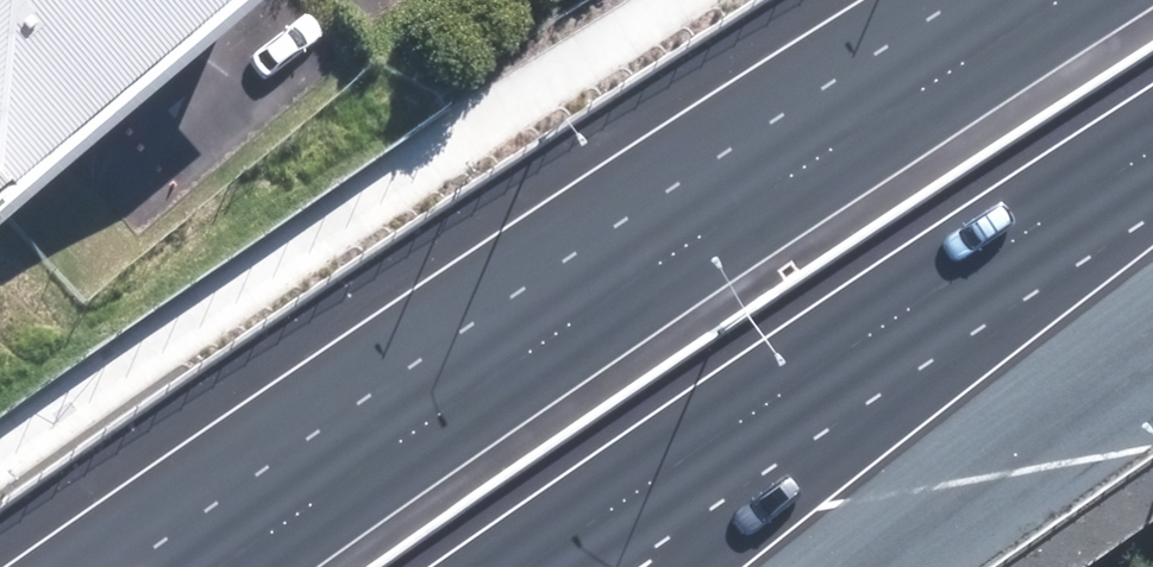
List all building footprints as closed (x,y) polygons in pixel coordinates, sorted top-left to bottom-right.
[(243,34),(215,0),(0,0),(0,231),(243,34)]
